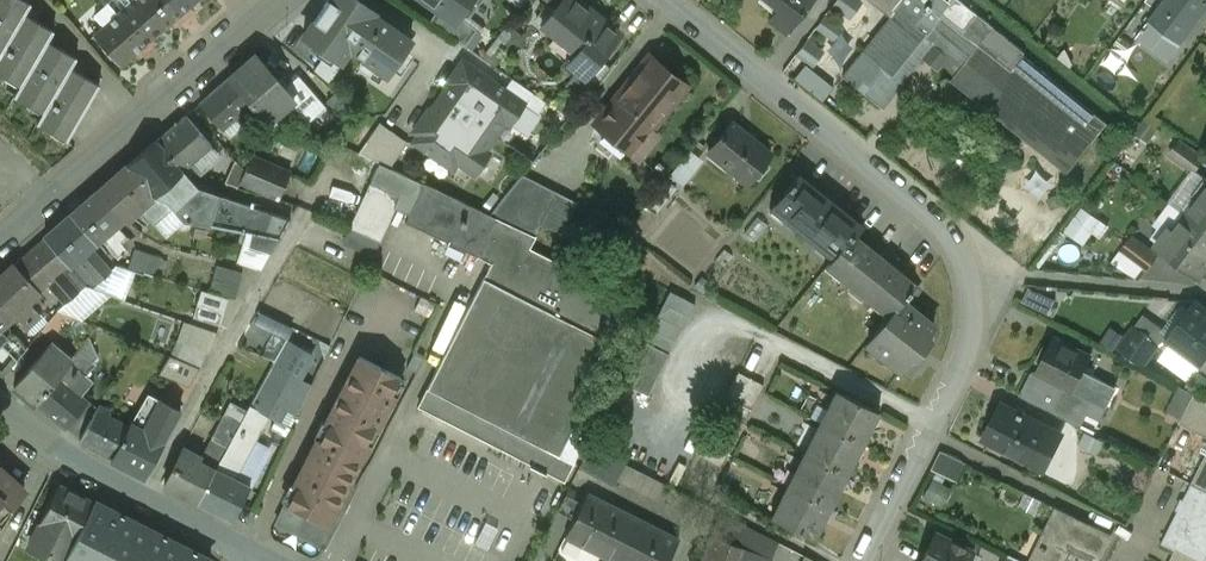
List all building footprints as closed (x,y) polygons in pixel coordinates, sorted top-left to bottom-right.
[(26,11),(32,2),(29,0),(0,0),(0,53),(26,11)] [(137,0),(136,0),(119,15),(144,46),(163,30),(137,0)] [(169,0),(137,0),(163,30),(181,14),(169,0)] [(181,14),(197,0),(169,0),(181,14)] [(303,36),(327,52),(340,62),(349,49),(387,75),(411,41),(373,15),(375,12),(357,0),(328,0),(303,36)] [(439,10),(453,20),(456,15),(459,11),(470,18),(483,0),(426,0),(439,10)] [(556,7),(542,25),(557,37),(559,35),(579,52),(581,53),(604,24),(606,22),(583,4),(582,6),(575,0),(548,0),(556,7)] [(777,10),(770,19),(787,32),(813,0),(765,0),(777,10)] [(850,7),(844,0),(842,0),(814,26),(845,58),(857,46),(834,22),(850,7)] [(984,42),(996,28),(978,13),(964,30),(943,14),(951,4),(947,0),(900,0),(891,11),(898,16),(846,80),(881,108),(902,83),(900,82),(925,51),(931,56),(928,60),(935,65),(938,62),(942,65),(941,66),(942,67),(943,66),(956,76),(953,80),(954,81),(957,77),(985,100),(982,104),(983,104),(986,101),(1014,124),(1011,127),(1012,128),(1015,125),(1038,144),(1036,147),(1037,148),(1040,145),(1070,170),(1068,173),(1068,174),(1108,124),(1023,55),(1014,66),(984,42)] [(1149,20),(1181,44),(1205,11),(1205,0),(1164,0),(1149,20)] [(477,31),(456,15),(453,20),(439,10),(431,21),(465,46),(477,31)] [(20,85),(50,37),(55,29),(26,11),(0,53),(0,72),(20,85)] [(144,46),(119,15),(96,36),(122,66),(144,46)] [(604,24),(581,53),(579,52),(569,65),(585,78),(619,36),(604,24)] [(20,85),(14,95),(43,113),(74,64),(79,56),(50,37),(20,85)] [(329,83),(343,64),(340,62),(327,52),(314,70),(329,83)] [(257,57),(228,81),(250,107),(265,94),(278,82),(257,57)] [(651,57),(597,123),(633,151),(641,157),(659,135),(651,129),(686,86),(651,57)] [(465,63),(441,98),(495,136),(505,121),(525,135),(538,114),(504,90),(465,63)] [(825,100),(836,85),(808,63),(796,77),(825,100)] [(43,113),(38,121),(66,139),(102,82),(74,64),(43,113)] [(538,114),(547,102),(512,78),(504,90),(538,114)] [(228,81),(200,105),(223,131),(236,120),(250,107),(228,81)] [(275,105),(265,94),(250,107),(260,118),(275,105)] [(290,94),(275,105),(260,118),(266,126),(282,113),(285,116),(304,101),(290,94)] [(432,117),(415,142),(435,156),(438,153),(455,165),(458,161),(475,173),(488,154),(485,151),(495,136),(441,98),(429,115),(432,117)] [(250,107),(236,120),(245,131),(260,118),(250,107)] [(187,116),(157,141),(183,171),(184,170),(212,146),(187,116)] [(374,161),(393,133),(380,123),(359,153),(374,161)] [(731,124),(708,152),(732,171),(738,165),(754,177),(771,156),(731,124)] [(390,168),(408,142),(393,133),(374,161),(390,168)] [(183,171),(157,141),(129,166),(154,195),(183,171)] [(1204,163),(1180,145),(1171,157),(1195,175),(1204,163)] [(290,174),(252,158),(248,165),(241,182),(279,198),(290,174)] [(424,184),(379,164),(365,194),(396,209),(409,214),(424,184)] [(154,195),(129,166),(99,191),(124,219),(125,220),(141,206),(154,195)] [(183,171),(154,195),(169,205),(191,186),(193,186),(195,184),(184,170),(183,171)] [(578,203),(524,176),(491,217),(495,219),(534,237),(540,224),(540,225),(561,235),(578,203)] [(859,228),(798,177),(793,183),(792,183),(788,187),(789,189),(775,206),(790,218),(788,221),(819,247),(821,244),(835,256),(852,235),(853,236),(859,228)] [(491,217),(424,184),(409,214),(405,223),(477,257),(495,219),(491,217)] [(193,186),(191,186),(169,205),(182,221),(243,232),(250,206),(193,186)] [(1195,201),(1199,203),(1187,219),(1205,232),(1205,186),(1195,201)] [(124,219),(99,191),(71,216),(95,243),(100,239),(115,226),(124,219)] [(396,209),(365,194),(349,229),(380,242),(396,209)] [(154,195),(141,206),(152,219),(169,205),(154,195)] [(290,220),(250,206),(243,232),(279,239),(290,220)] [(1095,230),(1106,236),(1113,222),(1082,206),(1069,232),(1089,242),(1095,230)] [(71,216),(44,240),(68,266),(76,260),(90,248),(95,243),(71,216)] [(637,302),(530,248),(536,235),(535,235),(540,225),(540,224),(534,237),(495,219),(477,257),(492,264),(429,389),(561,455),(582,413),(637,302)] [(1187,219),(1176,233),(1173,231),(1158,250),(1200,280),(1205,272),(1205,232),(1187,219)] [(128,241),(115,226),(100,239),(117,260),(127,251),(122,245),(128,241)] [(853,236),(852,235),(835,256),(829,263),(843,275),(840,279),(873,306),(876,302),(890,314),(899,302),(904,297),(905,298),(909,293),(908,292),(913,286),(853,236)] [(1159,259),(1132,239),(1122,253),(1149,273),(1159,259)] [(68,266),(44,240),(17,264),(40,289),(61,272),(68,266)] [(90,248),(76,260),(96,283),(110,272),(90,248)] [(160,257),(132,249),(126,268),(154,276),(160,257)] [(243,273),(217,266),(209,293),(236,300),(243,273)] [(126,268),(124,267),(119,282),(136,287),(133,297),(146,301),(154,276),(126,268)] [(12,268),(0,279),(0,317),(6,324),(13,318),(29,303),(37,296),(12,268)] [(61,272),(47,284),(64,303),(77,292),(61,272)] [(1055,302),(1031,290),(1025,302),(1049,314),(1055,302)] [(229,300),(201,291),(193,319),(220,327),(229,300)] [(695,304),(670,291),(663,304),(689,317),(695,304)] [(124,304),(112,300),(108,309),(120,314),(124,304)] [(890,314),(872,336),(888,349),(883,357),(900,370),(903,366),(913,354),(916,357),(917,357),(929,341),(926,338),(934,328),(899,302),(890,314)] [(39,314),(29,303),(13,318),(22,328),(39,314)] [(689,317),(663,304),(657,316),(681,329),(682,329),(689,317)] [(1170,341),(1204,367),(1205,364),(1205,310),(1198,304),(1170,341)] [(58,312),(42,331),(55,343),(73,318),(58,312)] [(681,329),(657,316),(650,329),(675,341),(681,329)] [(1118,349),(1126,333),(1113,325),(1104,342),(1118,349)] [(675,341),(650,329),(644,341),(668,354),(675,341)] [(1136,329),(1120,350),(1144,368),(1159,349),(1148,341),(1150,339),(1136,329)] [(13,331),(6,337),(0,330),(0,345),(1,344),(17,361),(28,348),(13,331)] [(71,362),(59,378),(83,397),(94,383),(86,377),(97,365),(94,363),(98,358),(90,338),(71,362)] [(1091,358),(1055,340),(1050,349),(1045,346),(1037,361),(1043,364),(1039,371),(1038,373),(1073,391),(1074,390),(1084,372),(1091,358)] [(287,341),(251,406),(268,416),(275,404),(282,408),(298,379),(311,354),(287,341)] [(50,344),(14,388),(37,406),(36,406),(59,378),(71,362),(50,344)] [(208,354),(184,344),(178,357),(202,369),(208,354)] [(916,357),(913,354),(903,366),(913,373),(922,361),(917,357),(916,357)] [(200,369),(170,357),(159,375),(189,387),(200,369)] [(361,357),(286,504),(287,504),(279,520),(324,543),(331,534),(332,534),(356,487),(348,482),(393,393),(391,392),(400,376),(361,357)] [(739,371),(726,395),(739,401),(751,377),(739,371)] [(1073,391),(1038,373),(1039,371),(1038,371),(1032,373),(1020,396),(1082,428),(1083,426),(1073,422),(1079,410),(1101,422),(1108,407),(1095,401),(1074,390),(1073,391)] [(1105,382),(1084,372),(1074,390),(1095,401),(1105,382)] [(763,383),(751,377),(739,401),(751,407),(763,383)] [(83,397),(59,378),(36,406),(37,406),(66,430),(89,402),(83,397)] [(298,379),(282,408),(297,416),(312,386),(298,379)] [(561,455),(429,389),(419,407),(564,482),(595,420),(582,413),(561,455)] [(879,412),(837,390),(826,410),(832,413),(826,425),(863,444),(879,412)] [(181,412),(148,394),(129,427),(130,427),(113,459),(112,459),(145,476),(181,412)] [(1196,395),(1181,423),(1196,431),(1204,416),(1205,417),(1205,400),(1196,395)] [(232,403),(202,460),(216,467),(247,411),(232,403)] [(1062,435),(1001,404),(983,440),(1044,470),(1062,435)] [(251,406),(250,406),(247,411),(266,422),(269,417),(268,416),(251,406)] [(110,412),(100,407),(80,442),(112,459),(113,459),(130,427),(129,427),(108,416),(110,412)] [(247,411),(216,467),(236,477),(266,422),(247,411)] [(1204,416),(1196,431),(1205,436),(1205,417),(1204,416)] [(291,429),(276,420),(271,430),(286,438),(291,429)] [(826,425),(820,423),(811,440),(817,443),(810,456),(847,475),(863,444),(826,425)] [(721,435),(709,429),(697,452),(709,459),(721,435)] [(733,441),(721,435),(709,459),(721,465),(733,441)] [(625,465),(591,446),(579,469),(614,486),(617,480),(625,465)] [(942,449),(933,468),(959,481),(969,462),(942,449)] [(202,460),(181,451),(164,485),(198,503),(216,467),(202,460)] [(810,456),(804,453),(795,472),(801,474),(794,487),(831,506),(847,475),(810,456)] [(1193,484),(1205,491),(1205,457),(1193,484)] [(648,476),(625,465),(617,480),(640,492),(648,476)] [(236,477),(216,467),(198,503),(234,520),(252,485),(236,477)] [(0,470),(0,527),(1,528),(13,509),(11,507),(24,492),(0,470)] [(665,484),(648,476),(640,492),(657,501),(665,484)] [(794,487),(789,484),(779,503),(785,505),(778,519),(815,538),(831,506),(794,487)] [(1192,484),(1162,542),(1178,551),(1199,560),(1205,560),(1205,544),(1205,543),(1205,491),(1193,484),(1192,484)] [(58,486),(26,547),(54,560),(64,560),(94,504),(58,486)] [(588,494),(566,537),(612,560),(614,560),(667,560),(678,540),(588,494)] [(94,504),(64,560),(207,560),(94,504)] [(1055,508),(1043,533),(1047,534),(1040,549),(1043,551),(1038,560),(1099,560),(1112,536),(1055,508)] [(934,534),(921,560),(969,560),(973,552),(934,534)] [(712,535),(703,560),(769,560),(771,558),(712,535)] [(1173,560),(1199,560),(1178,551),(1173,560)] [(979,556),(973,552),(969,560),(977,560),(979,556)]
